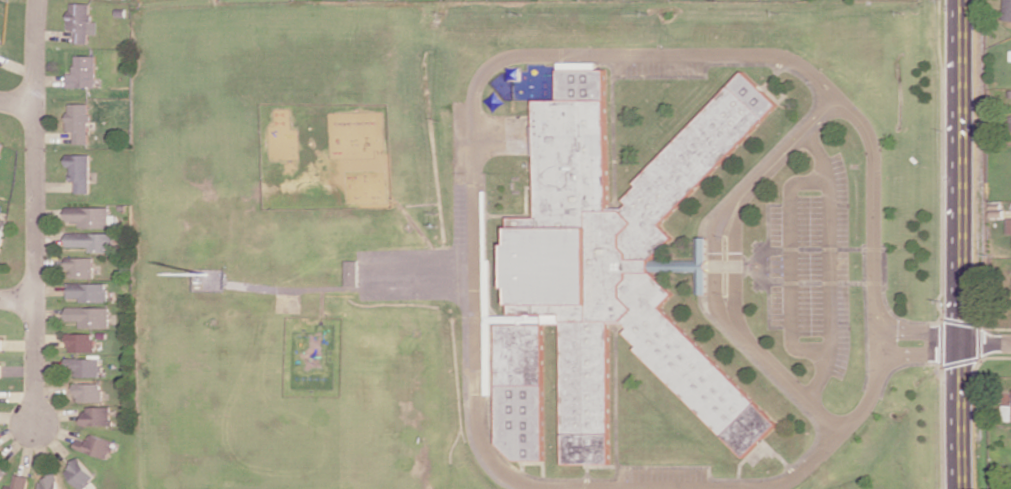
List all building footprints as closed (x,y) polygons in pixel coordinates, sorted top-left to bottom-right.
[(69,30),(75,30),(74,43),(89,43),(89,34),(97,34),(98,21),(91,20),(92,3),(70,3),(69,30)] [(96,87),(96,55),(75,55),(75,73),(70,73),(69,87),(96,87)] [(616,102),(614,211),(627,212),(632,206),(628,202),(641,188),(638,185),(752,71),(784,104),(671,217),(663,225),(676,238),(657,259),(657,275),(677,294),(663,309),(783,422),(749,458),(637,353),(641,348),(627,335),(632,330),(628,326),(616,326),(614,466),(566,465),(568,325),(548,325),(546,446),(518,445),(500,445),(502,324),(515,324),(517,219),(544,219),(547,100),(567,101),(568,68),(616,69),(616,102)] [(67,131),(75,131),(74,143),(89,144),(90,103),(68,103),(67,131)] [(89,193),(90,154),(67,154),(66,167),(70,167),(70,181),(75,181),(75,193),(89,193)] [(79,228),(109,227),(108,207),(67,207),(67,221),(79,220),(79,228)] [(112,233),(67,232),(67,246),(89,247),(88,252),(112,252),(112,233)] [(93,257),(67,257),(67,277),(93,278),(93,257)] [(358,286),(359,260),(346,260),(345,285),(358,286)] [(106,282),(66,283),(66,297),(79,297),(79,301),(107,301),(106,282)] [(108,328),(109,307),(67,307),(66,321),(80,321),(80,327),(108,328)] [(94,352),(94,333),(68,332),(68,351),(94,352)] [(75,366),(75,377),(102,376),(101,357),(66,358),(66,366),(75,366)] [(101,402),(102,383),(76,382),(75,401),(101,402)] [(1003,420),(1010,420),(1010,405),(1003,405),(1003,420)] [(111,406),(84,406),(84,425),(111,425),(111,406)] [(113,441),(91,433),(88,442),(79,439),(75,448),(106,459),(113,441)] [(82,488),(83,488),(96,477),(78,458),(65,471),(82,488)] [(8,472),(0,466),(0,482),(8,472)] [(29,476),(16,474),(14,485),(7,484),(7,488),(28,488),(29,476)] [(58,475),(40,479),(42,488),(61,488),(58,475)]
